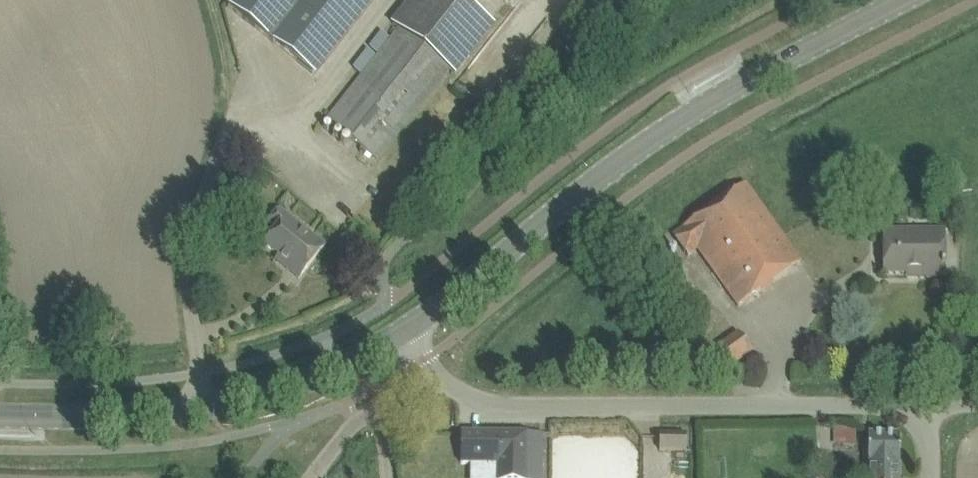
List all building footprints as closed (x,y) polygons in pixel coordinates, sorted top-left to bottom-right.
[(228,7),(313,74),(371,0),(234,0),(228,7)] [(391,22),(399,28),(327,120),(378,160),(451,68),(457,73),(496,25),(464,0),(409,0),(391,22)] [(380,30),(368,46),(376,52),(388,37),(380,30)] [(698,250),(738,307),(801,263),(745,184),(673,235),(688,257),(698,250)] [(279,255),(275,259),(299,278),(325,246),(280,210),(269,224),(277,231),(266,245),(279,255)] [(920,274),(920,278),(944,278),(944,230),(884,230),(884,274),(920,274)] [(752,352),(738,332),(706,356),(720,376),(752,352)] [(461,464),(499,464),(498,477),(542,477),(542,434),(461,433),(461,464)] [(868,477),(899,477),(899,434),(868,434),(868,477)] [(686,450),(686,435),(660,435),(660,451),(686,450)]
